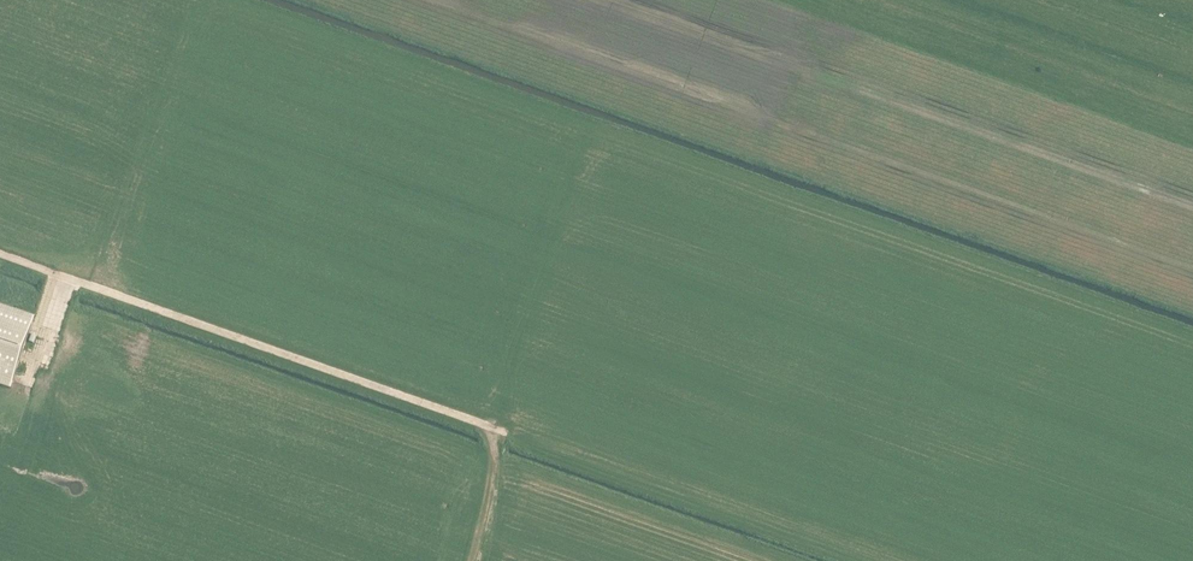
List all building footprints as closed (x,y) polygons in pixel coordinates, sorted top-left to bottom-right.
[(10,388),(35,316),(0,304),(0,385),(10,388)]
